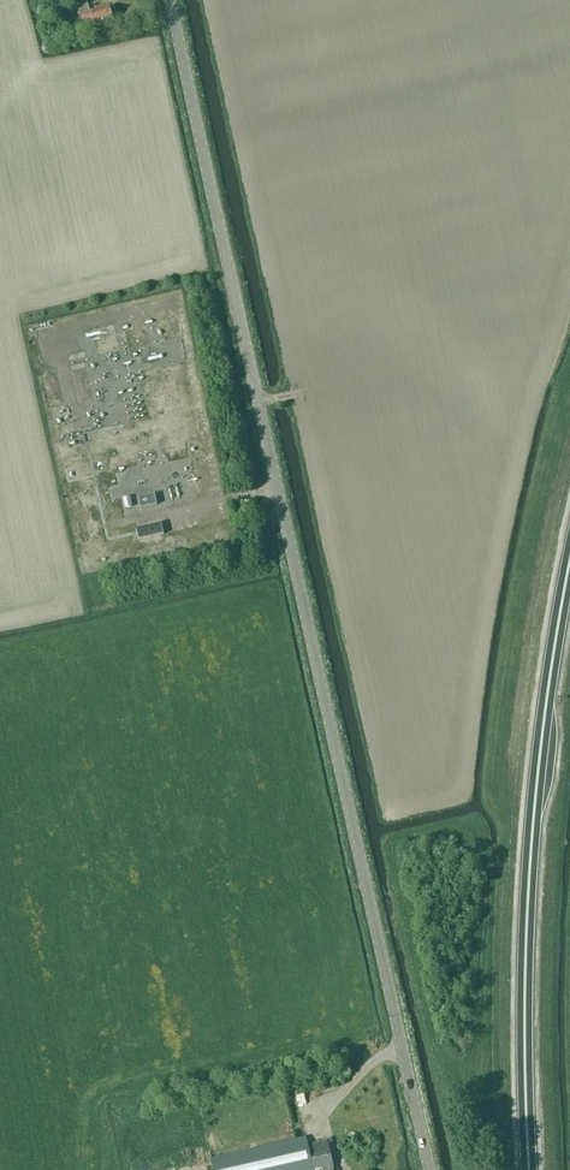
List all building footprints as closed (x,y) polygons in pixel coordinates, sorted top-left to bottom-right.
[(112,21),(114,20),(112,14),(111,15),(109,8),(90,12),(87,2),(75,4),(78,15),(81,14),(82,21),(91,19),(93,27),(113,23),(112,21)] [(160,344),(157,320),(147,321),(150,345),(160,344)] [(144,368),(163,364),(161,355),(148,357),(149,362),(143,363),(144,368)] [(140,509),(157,505),(154,494),(138,498),(140,509)] [(125,509),(132,507),(130,497),(123,499),(125,509)] [(164,535),(161,524),(136,530),(138,541),(164,535)] [(305,1138),(211,1159),(214,1169),(333,1169),(326,1141),(307,1145),(305,1138)]
